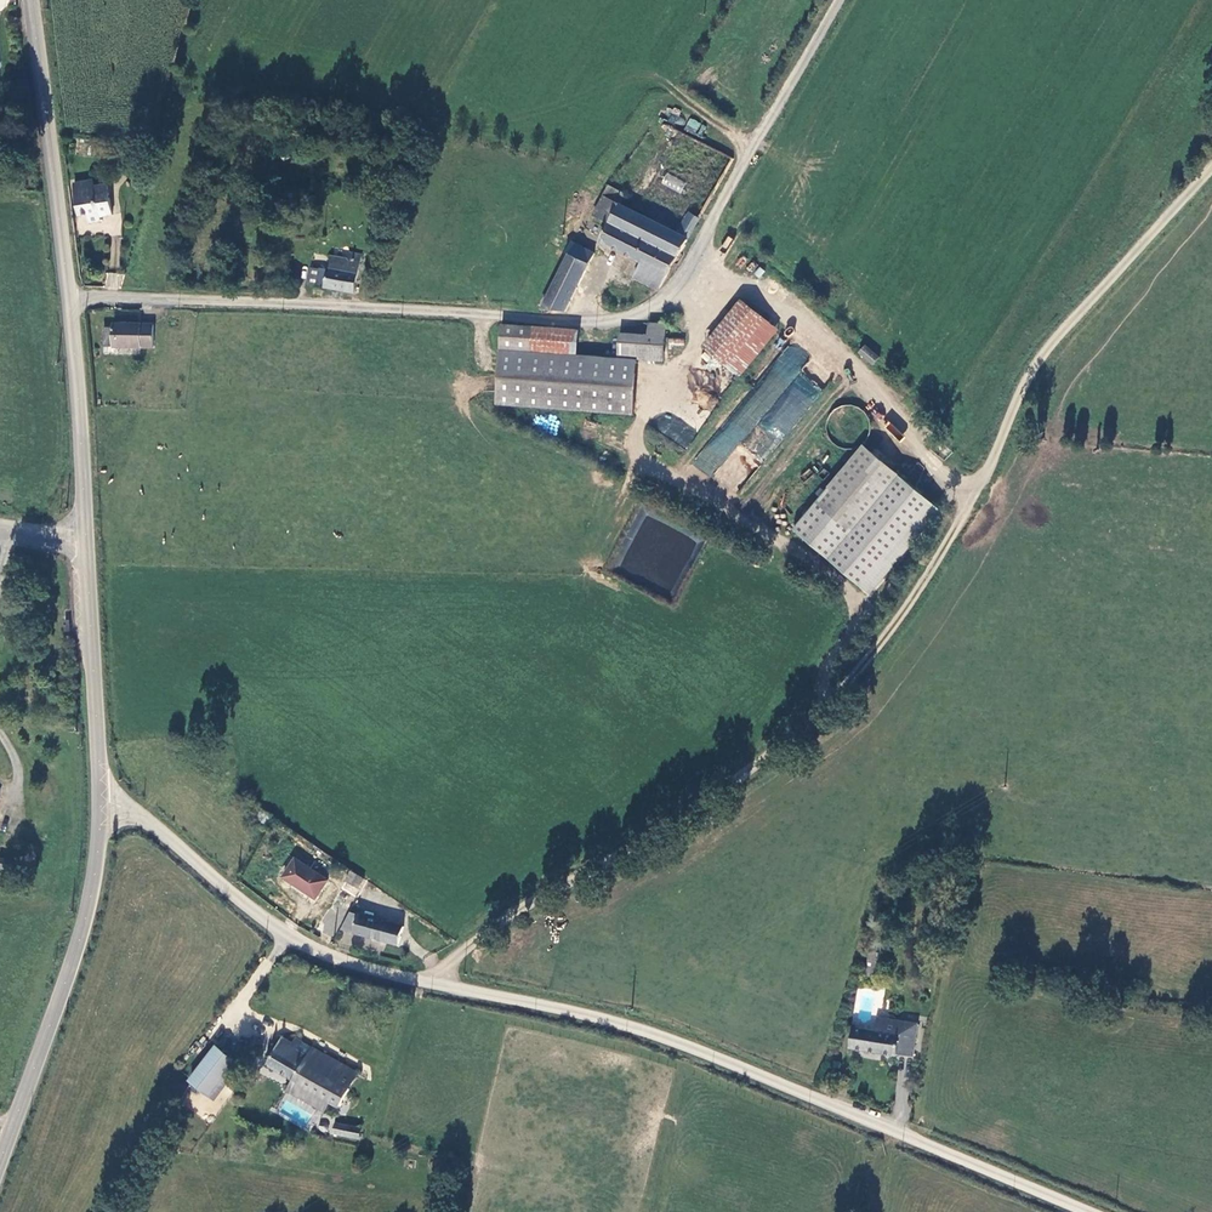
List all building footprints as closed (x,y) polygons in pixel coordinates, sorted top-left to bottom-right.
[(688,118),(684,131),(700,135),(703,122),(688,118)] [(410,134),(389,128),(386,140),(398,144),(398,147),(406,148),(410,134)] [(145,162),(148,149),(129,147),(128,159),(145,162)] [(660,183),(680,193),(686,182),(666,172),(660,183)] [(94,181),(76,185),(80,216),(88,214),(90,224),(103,221),(102,217),(112,216),(108,187),(95,189),(94,181)] [(623,205),(628,195),(610,186),(605,196),(623,205)] [(662,289),(703,220),(690,213),(679,232),(623,205),(605,196),(594,216),(611,225),(602,243),(642,265),(636,278),(656,288),(662,289)] [(542,310),(568,312),(597,253),(573,240),(565,254),(569,257),(542,310)] [(355,292),(362,255),(350,253),(348,259),(331,257),(329,271),(321,270),(319,286),(355,292)] [(123,289),(123,273),(106,272),(105,288),(123,289)] [(793,342),(743,303),(705,349),(741,379),(754,389),(793,342)] [(152,346),(151,328),(141,328),(141,324),(114,323),(114,327),(104,328),(104,347),(118,345),(118,348),(140,349),(141,345),(145,346),(152,346)] [(649,336),(504,324),(502,351),(639,360),(648,361),(649,336)] [(669,325),(650,324),(649,336),(648,361),(666,362),(669,325)] [(668,347),(684,347),(684,338),(668,338),(668,347)] [(118,354),(118,348),(118,345),(104,347),(104,353),(118,354)] [(861,355),(874,367),(881,360),(867,348),(861,355)] [(635,415),(639,360),(502,351),(498,405),(635,415)] [(687,447),(696,431),(663,412),(654,429),(687,447)] [(795,531),(854,462),(819,432),(760,501),(795,531)] [(866,447),(854,462),(795,531),(862,589),(934,505),(866,447)] [(267,828),(275,816),(251,801),(249,807),(257,811),(253,819),(267,828)] [(330,881),(297,859),(285,877),(318,898),(330,881)] [(344,888),(360,898),(370,881),(353,871),(344,888)] [(342,930),(355,934),(360,916),(351,913),(342,930)] [(360,916),(355,934),(383,941),(384,938),(396,941),(399,925),(360,916)] [(878,952),(869,950),(863,982),(871,983),(878,952)] [(874,1030),(853,1027),(850,1046),(897,1054),(897,1053),(912,1055),(917,1023),(876,1016),(874,1030)] [(341,1106),(360,1073),(298,1038),(295,1044),(284,1037),(269,1065),(294,1080),(331,1100),(341,1106)] [(191,1080),(215,1099),(243,1065),(219,1047),(191,1080)] [(327,1109),(331,1100),(294,1080),(289,1088),(327,1109)] [(338,1124),(336,1133),(361,1138),(363,1128),(338,1124)]
